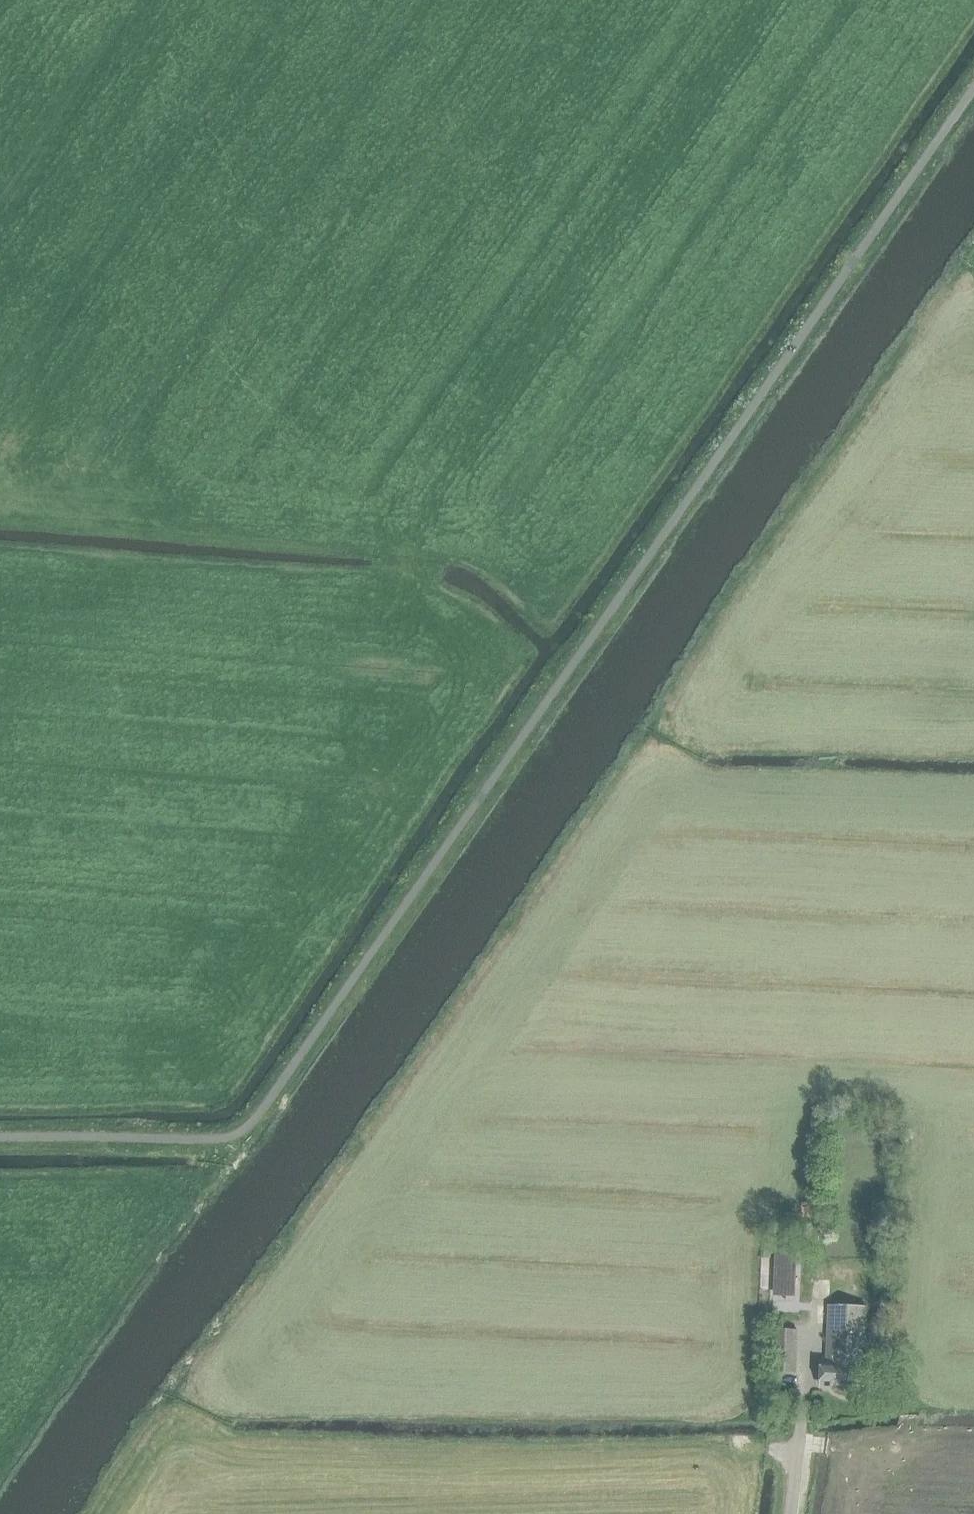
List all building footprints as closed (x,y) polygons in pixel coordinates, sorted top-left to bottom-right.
[(793,1251),(775,1250),(774,1294),(792,1295),(793,1251)] [(828,1385),(861,1386),(862,1345),(870,1346),(870,1324),(863,1324),(863,1307),(826,1306),(825,1362),(818,1362),(818,1372),(829,1372),(828,1385)] [(797,1330),(771,1329),(770,1372),(796,1373),(797,1330)]
